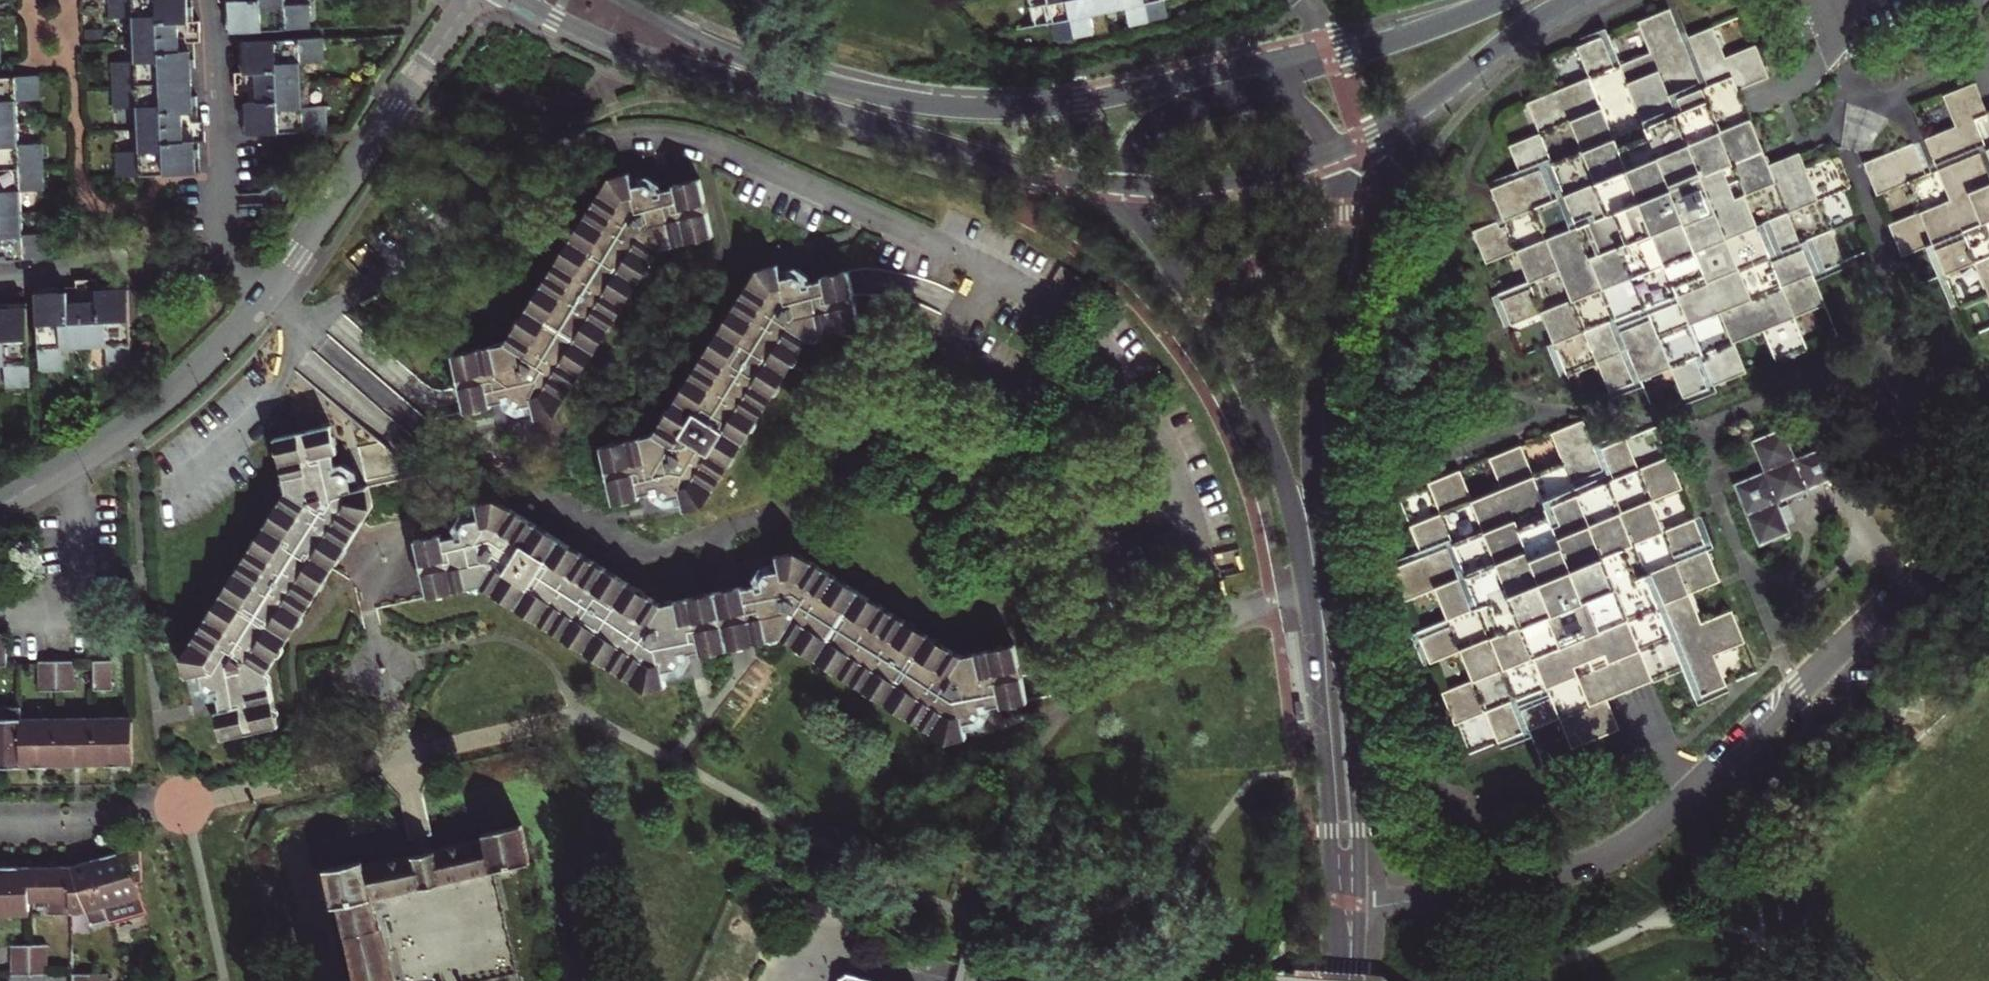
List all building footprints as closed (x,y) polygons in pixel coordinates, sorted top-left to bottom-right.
[(108,82),(109,107),(134,106),(136,150),(111,151),(113,175),(192,171),(183,0),(104,0),(105,17),(129,16),(131,60),(107,61),(108,82)] [(280,0),(225,0),(227,32),(305,28),(305,4),(280,5),(280,0)] [(1034,24),(1051,20),(1055,39),(1093,31),(1089,12),(1124,5),(1128,23),(1167,15),(1164,0),(1029,0),(1034,24)] [(1486,260),(1516,248),(1523,245),(1536,276),(1529,278),(1499,290),(1512,321),(1542,309),(1548,306),(1561,337),(1554,341),(1567,365),(1596,354),(1599,360),(1609,386),(1641,376),(1639,370),(1669,359),(1671,364),(1683,393),(1716,381),(1748,368),(1735,338),(1733,332),(1763,320),(1765,326),(1777,356),(1808,344),(1796,313),(1793,307),(1824,295),(1814,268),(1838,259),(1826,228),(1813,197),(1821,194),(1851,182),(1839,152),(1807,165),(1800,148),(1770,160),(1739,172),(1733,159),(1764,147),(1751,116),(1710,133),(1698,103),(1739,86),(1769,73),(1756,41),(1726,53),(1720,56),(1707,25),(1682,36),(1670,6),(1638,19),(1650,49),(1653,55),(1623,68),(1620,61),(1609,32),(1577,44),(1589,73),(1592,81),(1560,93),(1558,86),(1534,97),(1546,127),(1538,129),(1509,142),(1522,173),(1491,186),(1503,215),(1473,227),(1486,260)] [(1726,53),(1713,23),(1707,25),(1720,56),(1726,53)] [(298,106),(296,62),(320,61),(319,37),(240,41),(244,133),(323,129),(322,105),(298,106)] [(1653,55),(1650,49),(1620,61),(1623,68),(1653,55)] [(1592,81),(1589,73),(1558,86),(1560,93),(1592,81)] [(43,257),(42,233),(18,234),(16,190),(40,189),(38,143),(14,144),(12,100),(36,99),(35,75),(0,76),(0,259),(43,257)] [(1988,109),(1976,79),(1945,92),(1957,122),(1960,129),(1928,142),(1925,135),(1865,159),(1878,191),(1907,179),(1914,176),(1927,206),(1919,209),(1890,221),(1903,251),(1931,240),(1940,237),(1967,301),(1988,292),(1988,110),(1988,109)] [(1745,101),(1739,86),(1698,103),(1710,133),(1751,116),(1745,101)] [(1534,97),(1527,99),(1538,129),(1546,127),(1534,97)] [(1957,122),(1925,135),(1928,142),(1960,129),(1957,122)] [(1770,160),(1764,147),(1733,159),(1739,172),(1770,160)] [(661,246),(714,233),(701,178),(676,184),(676,187),(663,190),(663,194),(655,196),(653,188),(644,183),(634,185),(630,171),(612,175),(508,340),(456,354),(468,409),(493,402),(493,398),(504,395),(507,408),(517,414),(536,410),(537,417),(557,412),(661,246)] [(1914,176),(1907,179),(1919,209),(1927,206),(1914,176)] [(1833,225),(1821,194),(1813,197),(1826,228),(1833,225)] [(1846,256),(1833,225),(1826,228),(1838,259),(1846,256)] [(1931,240),(1959,304),(1960,304),(1967,301),(1940,237),(1931,240)] [(1523,245),(1516,248),(1529,278),(1536,276),(1523,245)] [(811,337),(863,324),(850,269),(824,274),(824,277),(813,281),(813,285),(804,287),(803,280),(795,275),(783,277),(778,263),(760,268),(655,433),(603,445),(616,502),(641,496),(640,493),(654,490),(653,486),(661,483),(663,493),(669,497),(683,493),(687,508),(706,504),(811,337)] [(123,287),(31,293),(35,371),(60,370),(59,346),(103,344),(104,368),(127,366),(123,287)] [(1793,307),(1796,313),(1826,301),(1824,295),(1793,307)] [(0,363),(1,387),(25,386),(21,306),(0,307),(0,363)] [(1548,306),(1542,309),(1554,341),(1561,337),(1548,306)] [(1733,332),(1735,338),(1765,326),(1763,320),(1733,332)] [(1567,367),(1569,370),(1599,360),(1596,354),(1567,365),(1567,367)] [(1639,370),(1641,376),(1671,364),(1669,359),(1639,370)] [(1533,472),(1521,443),(1490,456),(1502,486),(1505,493),(1476,506),(1473,498),(1460,468),(1429,481),(1441,512),(1444,519),(1414,531),(1423,553),(1393,566),(1406,598),(1436,586),(1441,583),(1454,614),(1448,617),(1419,628),(1432,659),(1461,648),(1467,645),(1479,675),(1473,678),(1444,690),(1456,720),(1485,708),(1491,706),(1504,737),(1529,727),(1527,722),(1558,709),(1560,714),(1573,745),(1620,726),(1607,695),(1595,664),(1610,659),(1622,689),(1636,683),(1683,664),(1696,695),(1721,684),(1709,654),(1716,651),(1745,639),(1732,607),(1703,619),(1696,622),(1683,593),(1691,590),(1720,578),(1695,516),(1666,528),(1658,531),(1646,500),(1653,497),(1682,485),(1670,453),(1640,465),(1627,435),(1596,448),(1593,441),(1583,417),(1551,430),(1564,460),(1567,467),(1536,481),(1533,472)] [(1760,542),(1792,529),(1780,499),(1840,473),(1827,442),(1797,455),(1784,424),(1753,438),(1765,468),(1735,481),(1760,542)] [(268,671),(374,506),(369,486),(354,490),(351,477),(344,472),(335,474),(332,466),(336,465),(333,452),(339,451),(332,425),(276,438),(287,491),(184,656),(188,677),(203,674),(206,688),(211,692),(221,689),(222,695),(220,696),(223,710),(219,711),(225,737),(280,725),(268,671)] [(1625,428),(1593,441),(1596,448),(1627,435),(1625,428)] [(1564,460),(1533,472),(1536,481),(1567,467),(1564,460)] [(1502,486),(1473,498),(1476,506),(1505,493),(1502,486)] [(1666,528),(1653,497),(1646,500),(1658,531),(1666,528)] [(703,654),(731,647),(717,591),(664,603),(499,498),(479,502),(482,518),(466,521),(463,528),(466,538),(459,539),(458,536),(445,539),(444,534),(417,540),(431,597),(481,585),(648,689),(668,685),(664,670),(678,667),(682,661),(679,651),(687,648),(688,652),(702,649),(703,654)] [(1441,512),(1411,525),(1414,531),(1444,519),(1441,512)] [(1030,700),(1016,641),(965,654),(799,549),(780,554),(781,560),(763,565),(756,577),(757,585),(745,589),(743,585),(717,591),(731,647),(780,635),(945,741),(969,735),(968,728),(984,724),(990,712),(989,704),(1001,701),(1002,706),(1030,700)] [(1441,583),(1436,586),(1448,617),(1454,614),(1441,583)] [(1703,619),(1691,590),(1683,593),(1696,622),(1703,619)] [(0,634),(0,662),(8,662),(8,633),(0,634)] [(1467,645),(1461,648),(1473,678),(1479,675),(1467,645)] [(1728,681),(1716,651),(1709,654),(1721,684),(1728,681)] [(1610,659),(1595,664),(1607,695),(1615,692),(1622,689),(1610,659)] [(73,689),(72,661),(59,662),(60,690),(73,689)] [(108,688),(108,661),(96,661),(96,689),(108,688)] [(45,690),(60,690),(59,662),(44,662),(45,690)] [(1491,706),(1485,708),(1498,739),(1504,737),(1491,706)] [(1558,709),(1527,722),(1529,727),(1560,714),(1558,709)] [(24,769),(23,722),(23,713),(1,713),(1,721),(0,721),(0,769),(24,769)] [(97,768),(142,768),(142,732),(133,731),(133,720),(97,721),(97,768)] [(60,721),(23,722),(24,769),(61,769),(60,721)] [(60,721),(61,769),(97,768),(97,721),(60,721)] [(372,894),(434,880),(494,867),(525,860),(518,824),(478,833),(479,837),(363,862),(362,858),(324,866),(332,903),(337,902),(355,980),(391,980),(372,894)] [(146,899),(140,885),(145,885),(143,850),(96,861),(111,917),(113,925),(151,914),(146,899)] [(96,861),(74,868),(75,912),(93,911),(94,917),(98,919),(111,917),(96,861)] [(31,869),(32,903),(52,902),(52,916),(75,916),(75,912),(74,868),(31,869)] [(32,903),(31,869),(0,869),(0,916),(32,916),(32,903)] [(33,977),(46,977),(46,949),(32,950),(33,977)] [(33,977),(32,950),(17,950),(18,977),(33,977)] [(949,959),(918,953),(915,969),(946,975),(949,959)]
